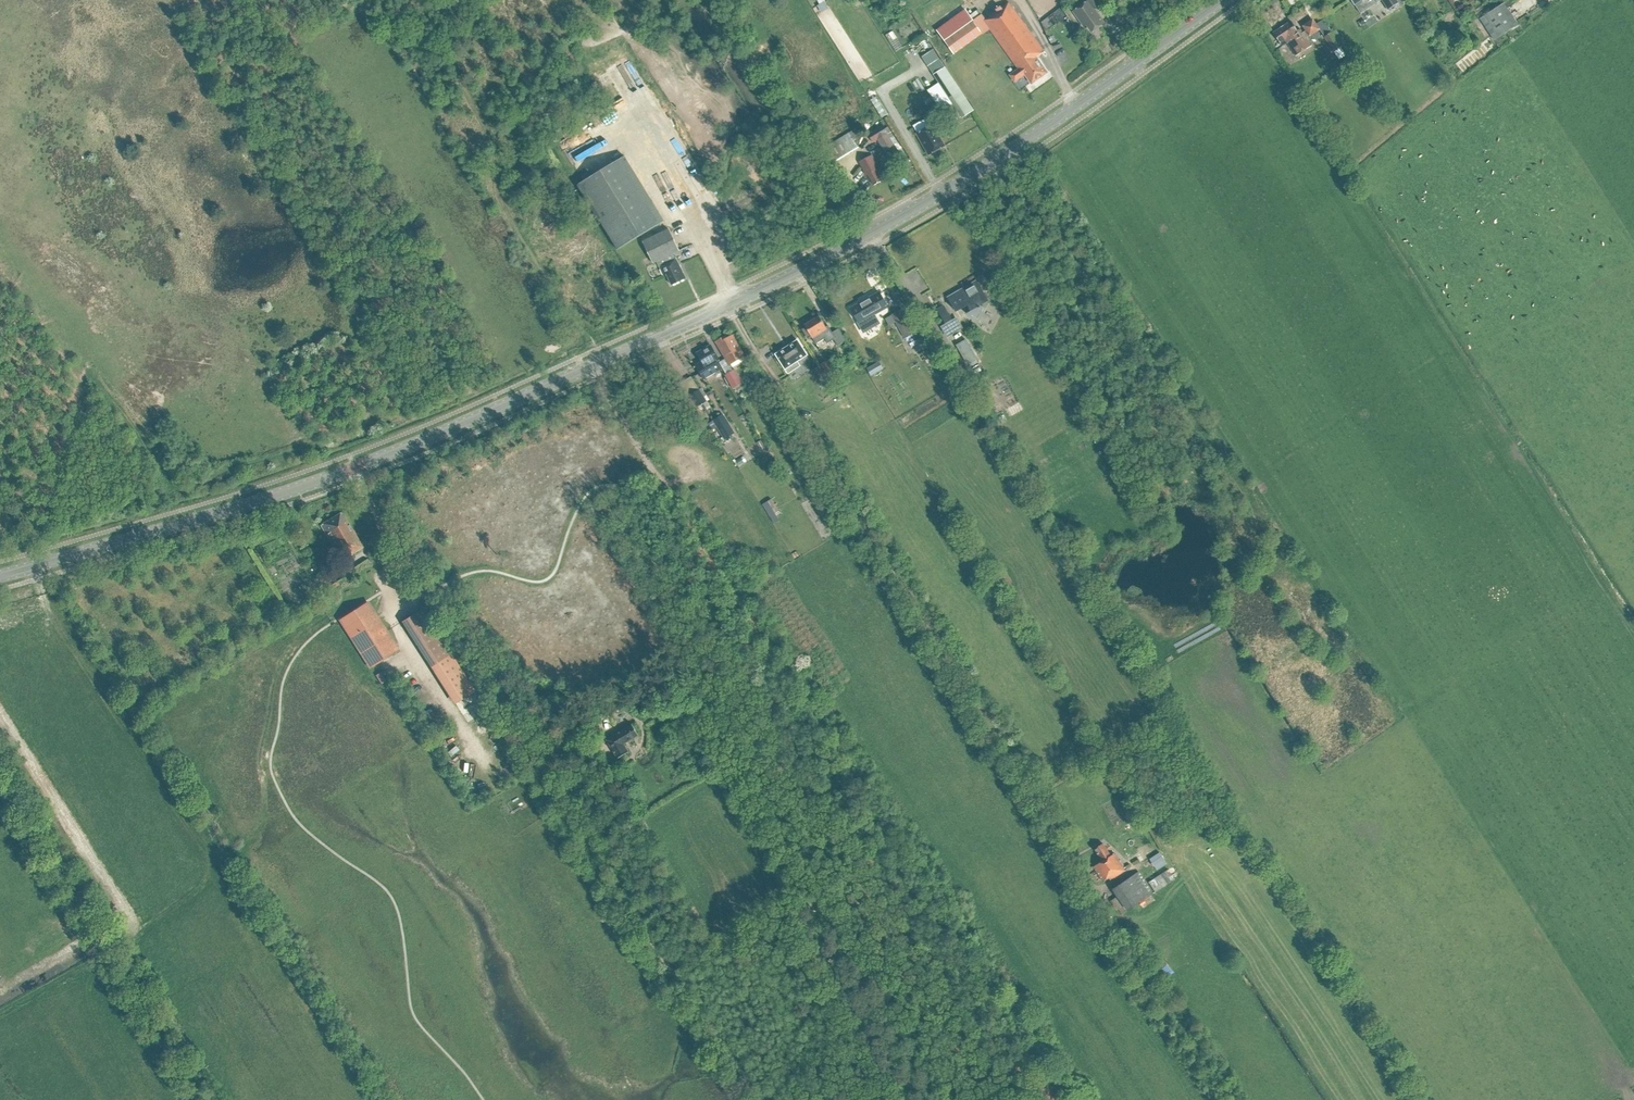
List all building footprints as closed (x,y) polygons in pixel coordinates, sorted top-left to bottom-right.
[(1066,0),(1054,0),(1048,6),(1054,12),(1066,0)] [(1092,32),(1104,23),(1093,9),(1102,3),(1099,0),(1086,0),(1087,1),(1073,11),(1084,26),(1086,24),(1092,32)] [(1388,9),(1398,2),(1396,0),(1382,0),(1388,9)] [(956,33),(944,41),(953,54),(989,28),(1018,69),(1010,75),(1015,82),(1025,75),(1030,83),(1032,82),(1033,83),(1046,74),(1045,73),(1046,71),(1036,57),(1044,51),(1008,2),(976,25),(973,21),(956,33)] [(1479,19),(1493,40),(1517,24),(1503,3),(1496,8),(1479,19)] [(1065,16),(1065,7),(1057,7),(1057,16),(1065,16)] [(1305,38),(1308,35),(1318,29),(1312,20),(1303,26),(1306,31),(1302,33),(1299,28),(1296,30),(1290,22),(1272,33),(1281,46),(1286,43),(1293,54),(1309,44),(1305,38)] [(1324,37),(1333,51),(1342,45),(1333,31),(1324,37)] [(938,52),(936,59),(946,61),(948,54),(938,52)] [(1343,72),(1353,65),(1348,58),(1338,65),(1343,72)] [(974,110),(945,67),(933,75),(962,118),(974,110)] [(620,80),(611,86),(622,104),(631,98),(620,80)] [(863,89),(881,118),(888,114),(870,85),(863,89)] [(929,154),(944,146),(931,124),(917,132),(929,154)] [(894,145),(882,126),(868,133),(873,142),(877,139),(884,151),(894,145)] [(840,137),(849,151),(864,142),(855,128),(840,137)] [(612,153),(604,158),(607,163),(615,159),(612,153)] [(664,221),(624,156),(577,184),(617,250),(664,221)] [(643,160),(648,170),(653,168),(648,158),(643,160)] [(874,185),(885,179),(873,158),(860,165),(866,175),(868,174),(874,185)] [(654,263),(656,261),(659,266),(664,275),(666,274),(672,284),(685,278),(673,253),(679,250),(669,229),(643,241),(654,263)] [(899,279),(890,282),(894,293),(903,290),(899,279)] [(976,282),(949,298),(957,310),(968,303),(971,308),(968,313),(978,319),(984,309),(983,309),(988,300),(986,299),(976,282)] [(859,303),(851,308),(859,322),(858,322),(863,330),(879,322),(874,314),(888,306),(879,292),(871,296),(871,297),(859,304),(859,303)] [(962,328),(957,318),(952,321),(943,306),(937,309),(946,324),(941,327),(947,337),(962,328)] [(784,321),(790,318),(785,308),(765,318),(775,339),(790,332),(784,321)] [(905,338),(913,334),(899,310),(892,314),(905,338)] [(834,339),(838,346),(846,341),(838,328),(832,332),(828,326),(826,327),(819,316),(804,325),(806,328),(803,329),(808,338),(812,336),(816,343),(826,338),(829,342),(834,339)] [(724,337),(716,341),(729,365),(744,356),(732,335),(725,339),(724,337)] [(797,340),(775,354),(788,374),(800,366),(797,361),(807,355),(797,340)] [(977,358),(966,340),(957,345),(968,364),(970,362),(971,365),(977,362),(975,359),(977,358)] [(922,355),(929,353),(926,344),(919,346),(922,355)] [(710,345),(696,353),(701,361),(695,364),(704,379),(721,369),(716,361),(719,360),(710,345)] [(893,362),(898,357),(893,352),(888,356),(893,362)] [(827,375),(832,371),(825,360),(820,364),(827,375)] [(871,376),(883,369),(879,361),(866,368),(871,376)] [(822,386),(830,381),(819,365),(812,370),(822,386)] [(914,371),(912,368),(900,376),(904,382),(921,371),(919,367),(914,371)] [(742,383),(734,369),(725,375),(733,388),(742,383)] [(699,389),(689,396),(696,408),(707,401),(699,389)] [(986,389),(981,392),(987,401),(992,398),(986,389)] [(706,399),(711,405),(716,401),(712,395),(706,399)] [(723,414),(712,420),(724,439),(735,433),(723,414)] [(761,440),(756,443),(762,452),(766,449),(761,440)] [(780,506),(784,505),(778,492),(768,497),(778,516),(784,513),(780,506)] [(767,501),(762,504),(774,523),(779,520),(767,501)] [(341,560),(362,547),(341,512),(320,525),(341,560)] [(398,650),(368,601),(338,620),(369,668),(398,650)] [(451,654),(423,610),(422,608),(421,608),(401,621),(430,667),(455,705),(474,693),(476,691),(451,654)] [(381,668),(386,678),(393,674),(387,665),(381,668)] [(623,744),(638,735),(632,724),(606,740),(618,758),(628,752),(623,744)] [(645,733),(639,737),(644,743),(649,740),(645,733)] [(1110,880),(1125,870),(1114,853),(1110,856),(1103,843),(1094,848),(1102,861),(1093,866),(1102,881),(1109,877),(1110,880)] [(1147,844),(1138,849),(1147,864),(1155,859),(1147,844)] [(1168,869),(1148,882),(1155,892),(1175,879),(1168,869)] [(1127,910),(1152,893),(1138,871),(1112,888),(1117,896),(1110,901),(1116,910),(1124,905),(1127,910)]
